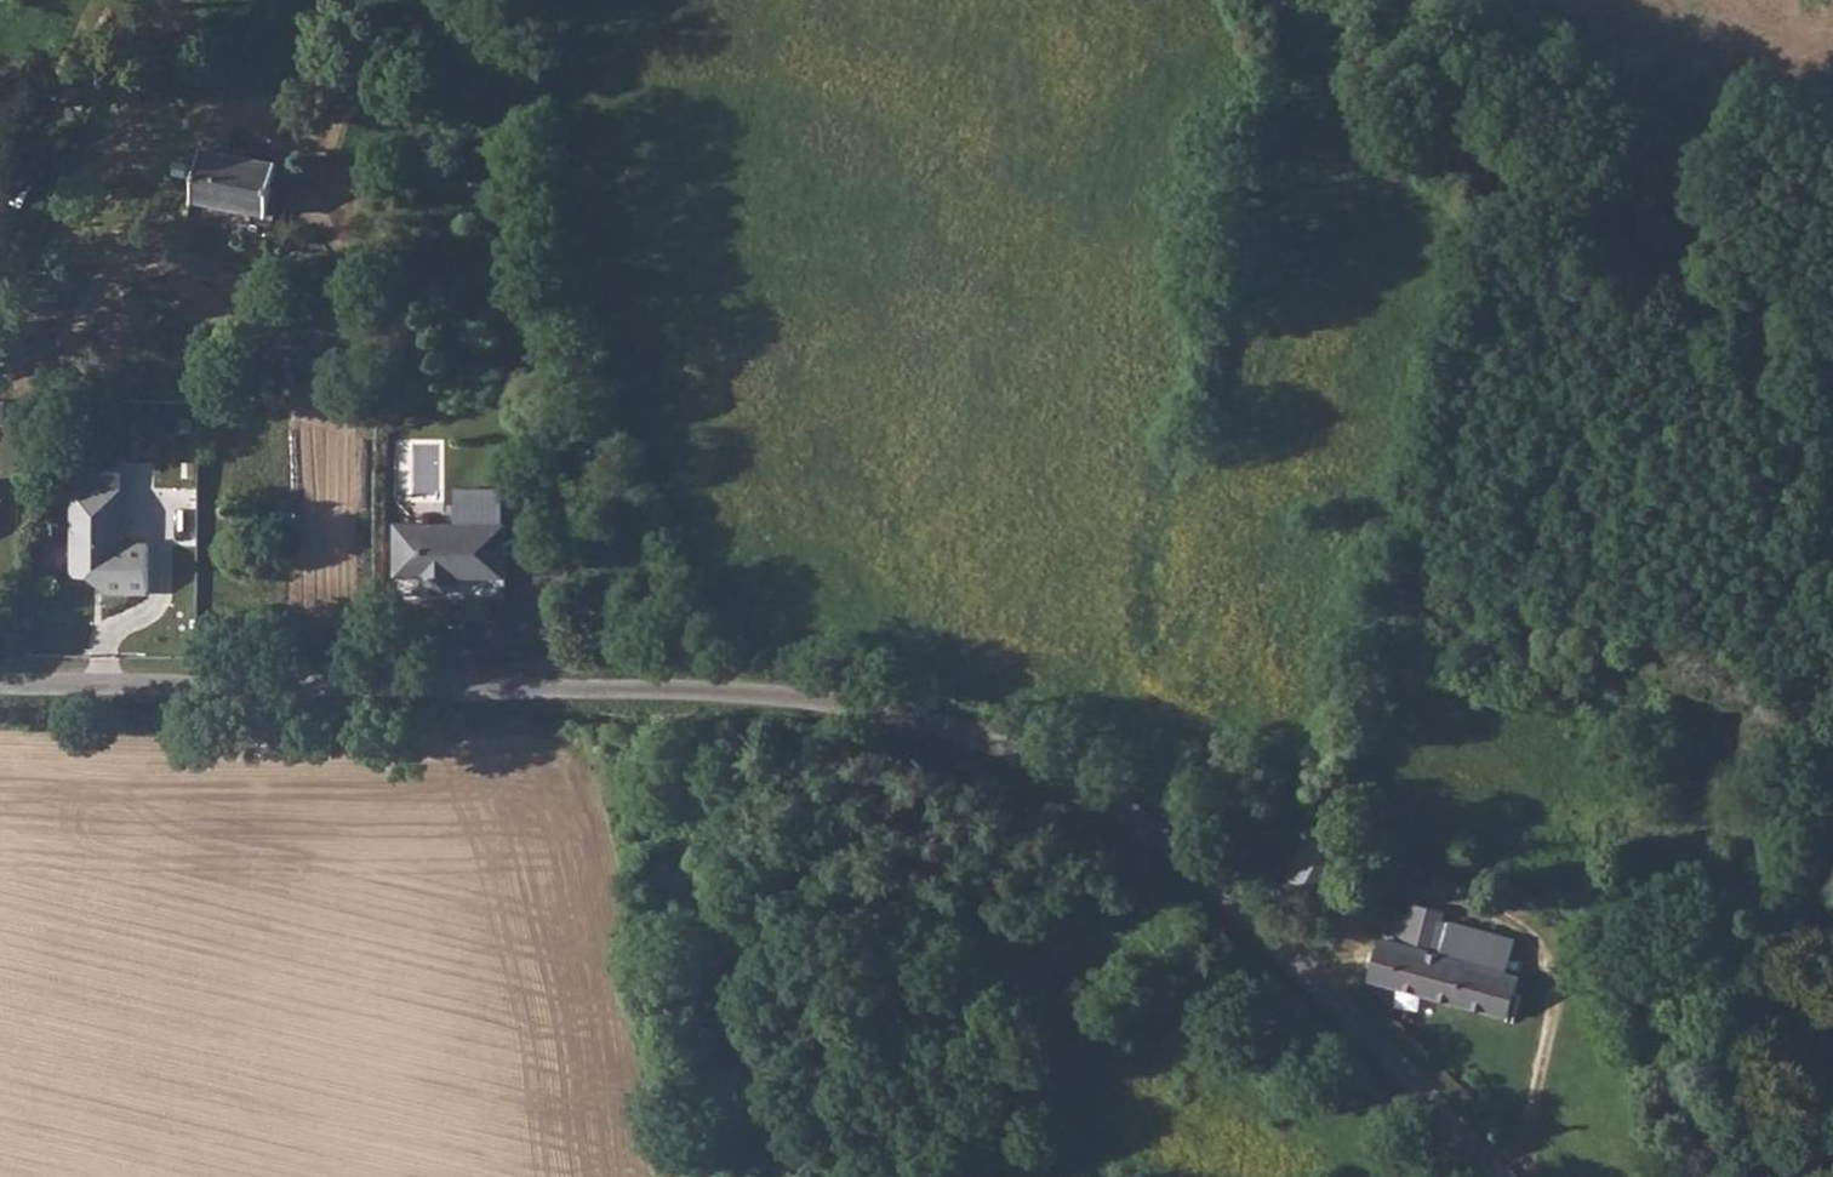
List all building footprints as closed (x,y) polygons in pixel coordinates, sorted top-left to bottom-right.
[(185,220),(257,231),(263,185),(191,174),(185,220)] [(398,520),(398,571),(424,571),(424,577),(434,588),(449,587),(459,577),(459,571),(507,571),(507,520),(505,520),(505,483),(456,483),(456,520),(398,520)] [(75,526),(75,575),(108,574),(108,589),(151,588),(150,541),(122,542),(121,488),(81,489),(82,526),(75,526)] [(82,526),(81,489),(73,490),(75,526),(82,526)] [(1436,951),(1441,926),(1444,912),(1414,903),(1409,916),(1391,913),(1370,977),(1507,1020),(1522,978),(1436,951)] [(1529,952),(1441,926),(1436,951),(1522,978),(1529,952)]
